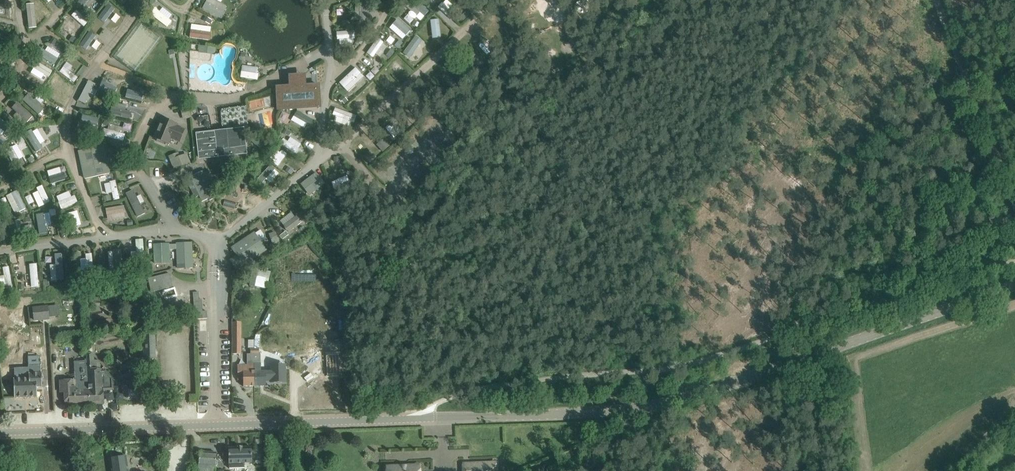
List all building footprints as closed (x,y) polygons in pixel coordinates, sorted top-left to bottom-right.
[(32,4),(43,16),(52,8),(44,0),(36,0),(32,4)] [(202,7),(222,18),(229,6),(218,0),(206,0),(202,7)] [(419,11),(423,15),(428,11),(417,0),(414,0),(406,8),(414,16),(419,11)] [(448,10),(445,2),(440,4),(443,12),(448,10)] [(99,15),(106,21),(117,9),(110,3),(99,15)] [(163,6),(157,14),(172,27),(179,18),(163,6)] [(352,19),(362,21),(365,8),(356,6),(352,19)] [(86,26),(91,20),(78,9),(73,15),(86,26)] [(401,37),(408,31),(396,17),(389,24),(401,37)] [(80,19),(76,22),(81,30),(85,27),(80,19)] [(430,19),(430,37),(438,37),(438,19),(430,19)] [(74,35),(79,38),(84,31),(78,28),(74,35)] [(211,40),(212,31),(191,28),(189,37),(211,40)] [(81,45),(88,49),(98,35),(90,30),(81,45)] [(336,44),(349,43),(348,30),(335,31),(336,44)] [(402,52),(409,57),(421,40),(414,35),(402,52)] [(374,52),(379,56),(387,45),(376,37),(365,52),(371,56),(374,52)] [(199,44),(198,51),(216,53),(217,47),(199,44)] [(397,59),(390,66),(398,72),(404,65),(397,59)] [(243,65),(242,76),(259,77),(260,66),(243,65)] [(356,67),(341,78),(348,88),(364,77),(356,67)] [(90,80),(78,99),(85,104),(97,84),(90,80)] [(111,92),(114,84),(104,80),(101,88),(111,92)] [(278,88),(279,109),(320,106),(319,85),(278,88)] [(372,85),(365,90),(371,98),(378,92),(372,85)] [(131,88),(128,96),(144,101),(146,93),(131,88)] [(31,93),(24,100),(37,111),(43,103),(31,93)] [(253,109),(264,106),(262,98),(251,101),(253,109)] [(353,105),(359,111),(366,104),(359,98),(353,105)] [(12,108),(25,119),(31,113),(18,101),(12,108)] [(139,121),(143,108),(136,106),(132,119),(139,121)] [(249,128),(246,106),(223,109),(222,109),(222,110),(221,111),(221,112),(221,113),(223,131),(249,128)] [(350,125),(354,114),(333,107),(330,117),(350,125)] [(124,109),(122,116),(132,119),(134,112),(124,109)] [(305,129),(311,119),(296,110),(290,120),(305,129)] [(82,114),(82,127),(100,128),(101,115),(82,114)] [(0,117),(0,133),(2,135),(5,132),(8,134),(14,127),(0,117)] [(179,142),(185,129),(176,126),(177,123),(161,117),(153,138),(169,144),(171,139),(179,142)] [(113,123),(108,136),(124,141),(126,134),(121,132),(123,127),(113,123)] [(37,152),(45,148),(42,143),(46,141),(41,130),(29,137),(37,152)] [(246,153),(244,133),(224,135),(221,136),(221,132),(204,134),(204,133),(203,134),(198,135),(201,158),(202,158),(202,159),(213,158),(213,157),(246,153)] [(301,150),(298,148),(301,142),(288,136),(283,146),(299,155),(301,150)] [(85,178),(112,172),(105,144),(78,150),(85,178)] [(269,158),(278,165),(286,153),(278,147),(269,158)] [(39,158),(48,154),(45,148),(36,153),(39,158)] [(369,162),(376,156),(370,149),(363,154),(369,162)] [(189,153),(180,156),(179,152),(170,155),(174,169),(192,162),(189,153)] [(45,170),(47,175),(67,170),(66,165),(45,170)] [(264,181),(275,169),(271,165),(260,178),(264,181)] [(213,184),(217,182),(211,167),(194,175),(200,186),(195,188),(202,203),(218,195),(213,184)] [(315,171),(298,182),(306,194),(323,183),(315,171)] [(105,182),(106,193),(112,192),(113,199),(119,198),(118,181),(105,182)] [(43,187),(31,193),(38,207),(50,201),(43,187)] [(18,189),(6,195),(15,213),(26,207),(18,189)] [(146,213),(145,209),(149,208),(145,193),(138,195),(136,189),(129,191),(135,216),(146,213)] [(62,208),(77,202),(72,190),(57,195),(62,208)] [(27,203),(33,201),(31,194),(25,196),(27,203)] [(124,205),(107,207),(109,219),(126,217),(124,205)] [(291,232),(311,216),(302,205),(282,221),(291,232)] [(37,232),(52,232),(51,212),(37,212),(37,232)] [(274,230),(269,233),(272,240),(277,238),(274,230)] [(237,269),(247,261),(265,249),(255,233),(232,248),(238,256),(231,261),(237,269)] [(130,251),(131,263),(146,262),(146,238),(136,239),(137,251),(130,251)] [(177,249),(178,268),(188,267),(189,268),(192,268),(193,267),(193,264),(192,243),(177,244),(169,245),(169,244),(154,245),(155,263),(170,262),(169,249),(177,249)] [(124,269),(123,249),(110,250),(110,270),(124,269)] [(51,280),(65,279),(64,253),(57,253),(57,264),(51,264),(51,280)] [(39,263),(31,263),(32,286),(39,286),(39,263)] [(0,286),(12,286),(11,266),(3,266),(3,275),(0,275),(0,279),(0,286)] [(261,286),(263,273),(263,269),(253,268),(251,285),(261,286)] [(148,278),(151,292),(173,287),(170,273),(148,278)] [(49,317),(48,306),(33,307),(34,321),(49,320),(49,317)] [(141,313),(132,318),(136,326),(145,322),(141,313)] [(233,354),(241,354),(241,322),(233,322),(233,354)] [(144,336),(144,348),(145,358),(156,358),(155,335),(144,336)] [(243,380),(243,386),(254,386),(254,363),(254,354),(254,348),(250,348),(250,354),(247,354),(248,365),(238,365),(238,380),(243,380)] [(254,363),(254,386),(266,386),(266,371),(261,372),(261,354),(259,354),(259,348),(254,348),(254,354),(254,363)] [(87,361),(89,404),(104,403),(103,389),(113,389),(112,379),(105,372),(102,371),(102,368),(95,369),(94,353),(87,354),(87,357),(87,361)] [(89,404),(87,361),(74,361),(75,380),(70,380),(66,380),(60,381),(61,391),(65,391),(65,405),(89,404)] [(42,386),(42,373),(29,373),(29,378),(14,378),(14,397),(37,397),(37,386),(42,386)] [(251,446),(228,448),(229,468),(245,468),(244,463),(252,463),(251,446)] [(199,456),(198,470),(215,470),(217,453),(200,451),(199,456)] [(111,464),(112,470),(128,470),(126,456),(110,459),(111,464)]
